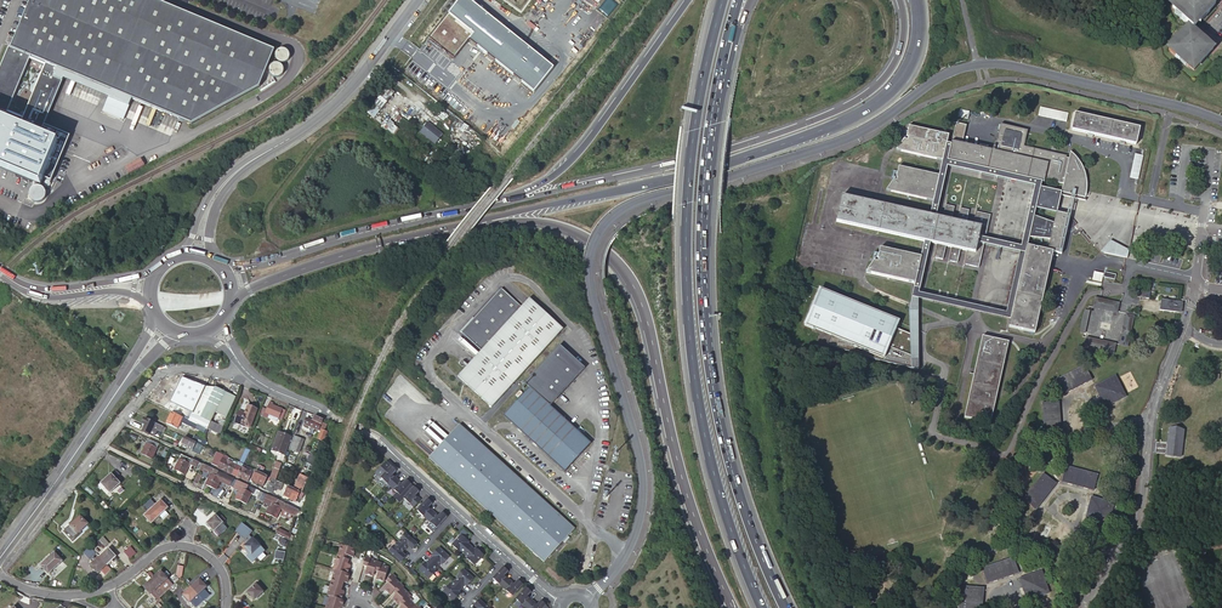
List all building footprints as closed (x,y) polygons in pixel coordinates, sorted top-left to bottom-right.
[(5,121),(30,57),(46,64),(66,72),(108,89),(123,95),(193,124),(259,86),(275,49),(154,0),(31,0),(11,49),(9,48),(0,70),(0,71),(0,72),(0,119),(5,121)] [(468,0),(460,0),(429,39),(454,58),(468,40),(534,93),(553,69),(468,0)] [(1195,25),(1198,21),(1200,22),(1210,12),(1209,12),(1215,5),(1210,0),(1177,0),(1179,1),(1173,8),(1176,11),(1174,13),(1185,22),(1186,22),(1189,25),(1192,28),(1195,25)] [(1175,43),(1169,49),(1169,50),(1175,56),(1175,57),(1185,66),(1187,64),(1194,70),(1200,63),(1201,64),(1207,57),(1205,55),(1211,48),(1204,42),(1206,40),(1192,28),(1189,25),(1183,32),(1182,31),(1173,41),(1175,43)] [(283,47),(281,47),(280,47),(279,47),(278,48),(277,49),(276,50),(276,51),(275,52),(275,53),(275,54),(275,55),(276,56),(276,57),(276,58),(277,58),(278,59),(279,60),(280,60),(281,60),(282,60),(283,60),(284,60),(285,60),(285,59),(286,59),(287,58),(287,57),(288,56),(288,55),(288,54),(288,53),(288,52),(288,51),(288,50),(287,49),(286,49),(286,48),(284,47),(283,47)] [(1205,55),(1207,57),(1213,50),(1211,48),(1205,55)] [(276,61),(275,61),(274,62),(272,62),(272,63),(271,64),(270,65),(270,66),(270,67),(269,68),(270,69),(270,70),(270,71),(271,72),(272,73),(274,74),(275,74),(276,74),(277,74),(278,74),(279,74),(280,73),(281,72),(282,72),(282,71),(282,70),(283,69),(283,68),(283,67),(283,66),(282,66),(282,64),(281,63),(280,63),(279,62),(278,61),(277,61),(276,61)] [(45,125),(64,79),(106,96),(120,102),(123,95),(108,89),(108,90),(66,73),(66,72),(46,64),(20,127),(5,121),(0,119),(0,167),(42,184),(44,178),(52,182),(70,135),(45,125)] [(106,96),(100,110),(120,119),(126,105),(120,102),(106,96)] [(367,112),(374,118),(387,102),(380,96),(367,112)] [(1068,112),(1040,107),(1038,115),(1066,121),(1068,112)] [(1071,130),(1136,145),(1140,128),(1075,113),(1071,130)] [(391,121),(385,128),(394,135),(399,129),(392,124),(393,123),(391,121)] [(428,122),(421,132),(436,144),(444,135),(428,122)] [(961,141),(966,125),(958,123),(954,139),(961,141)] [(930,216),(936,217),(939,203),(948,167),(1035,186),(1041,188),(1042,187),(1043,182),(1045,183),(1045,180),(1063,184),(1062,192),(1061,196),(1086,202),(1086,201),(1085,201),(1087,191),(1087,190),(1087,188),(1087,186),(1087,184),(1087,182),(1087,181),(1087,179),(1087,178),(1086,177),(1086,176),(1086,174),(1085,173),(1085,172),(1084,170),(1084,169),(1083,168),(1082,166),(1082,165),(1081,163),(1080,162),(1079,161),(1078,160),(1078,159),(1077,158),(1076,157),(1075,156),(1074,155),(1073,154),(1071,152),(1069,159),(1067,158),(1067,156),(1024,147),(1028,131),(1000,125),(995,148),(993,147),(992,151),(951,142),(951,145),(947,144),(948,136),(908,127),(905,141),(903,140),(897,151),(943,162),(939,176),(899,168),(896,181),(894,181),(886,191),(933,202),(930,216)] [(1135,153),(1130,177),(1138,179),(1143,155),(1135,153)] [(128,173),(144,165),(141,158),(125,166),(128,173)] [(430,159),(426,164),(435,172),(439,166),(430,159)] [(29,200),(44,201),(45,187),(30,186),(29,200)] [(1022,247),(986,239),(979,237),(978,243),(985,244),(1020,252),(1021,253),(1026,254),(1026,252),(1028,246),(1031,237),(1051,239),(1054,223),(1035,216),(1037,207),(1057,212),(1061,196),(1062,192),(1042,187),(1041,188),(1035,186),(1022,247)] [(978,243),(979,237),(986,239),(991,215),(977,212),(977,211),(974,225),(967,224),(970,210),(962,209),(962,208),(962,207),(958,222),(954,221),(957,208),(949,206),(949,205),(945,219),(936,217),(930,216),(842,196),(836,222),(924,242),(930,243),(939,245),(936,259),(936,260),(937,258),(945,260),(948,247),(952,248),(949,262),(950,262),(950,261),(958,263),(961,250),(968,251),(964,266),(965,266),(965,265),(979,268),(985,244),(978,243)] [(1068,214),(1057,212),(1054,223),(1051,239),(1048,251),(1053,252),(1059,253),(1068,214)] [(1129,250),(1110,240),(1101,252),(1128,258),(1129,250)] [(919,289),(930,243),(924,242),(920,257),(879,248),(876,262),(873,262),(865,273),(914,284),(913,288),(914,288),(919,289)] [(1034,333),(1053,252),(1048,251),(1028,246),(1026,252),(1026,254),(1011,319),(1009,327),(1034,333)] [(914,288),(911,297),(1011,319),(1026,254),(1021,253),(1007,313),(918,293),(919,289),(914,288)] [(481,351),(521,307),(500,287),(459,332),(481,351)] [(887,356),(900,318),(819,289),(806,326),(887,356)] [(1149,292),(1135,290),(1134,297),(1148,298),(1149,292)] [(521,307),(481,351),(457,377),(491,407),(563,329),(529,298),(521,307)] [(1093,298),(1091,308),(1116,313),(1118,303),(1093,298)] [(1179,302),(1160,300),(1159,311),(1177,313),(1181,313),(1182,303),(1179,303),(1179,302)] [(1084,333),(1088,311),(1086,311),(1084,310),(1083,311),(1083,312),(1083,314),(1082,315),(1082,316),(1081,318),(1081,319),(1081,320),(1081,321),(1081,322),(1080,323),(1080,324),(1080,325),(1080,326),(1080,327),(1080,328),(1080,329),(1079,331),(1080,333),(1082,333),(1084,333)] [(1125,314),(1119,345),(1127,346),(1133,315),(1125,314)] [(1110,324),(1101,322),(1099,328),(1109,330),(1110,324)] [(964,417),(991,423),(1008,342),(982,336),(964,417)] [(1116,344),(1086,338),(1084,348),(1114,354),(1116,344)] [(559,345),(524,383),(530,388),(550,406),(585,367),(559,345)] [(1060,391),(1089,376),(1083,366),(1054,381),(1060,391)] [(1091,380),(1089,376),(1060,391),(1062,396),(1091,380)] [(1125,397),(1114,377),(1094,387),(1105,407),(1125,397)] [(199,398),(199,396),(178,387),(179,385),(176,383),(175,384),(172,392),(195,402),(197,398),(199,398)] [(198,423),(207,428),(222,434),(227,419),(223,417),(220,425),(211,421),(215,411),(206,407),(215,386),(205,384),(199,396),(199,398),(192,413),(193,413),(201,417),(199,422),(198,423)] [(224,390),(215,386),(206,407),(215,411),(224,390)] [(578,456),(590,443),(550,406),(530,388),(504,416),(518,428),(564,471),(578,456)] [(215,411),(226,416),(235,394),(224,390),(215,411)] [(281,418),(285,408),(272,404),(268,402),(267,405),(265,411),(281,418)] [(1056,435),(1053,403),(1042,404),(1044,436),(1056,435)] [(250,427),(257,408),(247,405),(244,413),(238,411),(234,421),(250,427)] [(198,423),(171,410),(166,421),(177,427),(180,421),(204,433),(207,428),(198,423)] [(190,419),(199,422),(201,417),(193,413),(190,419)] [(317,429),(318,427),(320,421),(321,418),(314,415),(312,420),(305,417),(303,424),(317,429)] [(159,424),(144,417),(141,423),(144,424),(141,432),(148,435),(148,434),(153,436),(157,427),(162,430),(163,426),(159,424)] [(574,528),(459,425),(429,458),(431,460),(544,561),(565,538),(574,528)] [(1182,426),(1169,425),(1166,451),(1180,453),(1182,426)] [(275,443),(274,446),(286,450),(291,437),(292,433),(293,431),(281,427),(281,428),(275,443)] [(134,440),(136,436),(128,432),(126,436),(134,440)] [(193,440),(196,441),(200,443),(203,444),(204,445),(206,440),(194,434),(192,439),(193,440)] [(298,452),(302,439),(294,436),(289,448),(298,452)] [(151,459),(158,444),(148,439),(141,454),(151,459)] [(193,447),(192,449),(196,451),(199,453),(203,444),(200,443),(196,441),(194,444),(193,447)] [(203,444),(199,453),(203,455),(206,456),(209,451),(208,450),(208,449),(206,448),(207,446),(204,445),(203,444)] [(243,463),(245,464),(251,449),(247,447),(246,446),(239,461),(243,463)] [(218,465),(218,466),(222,468),(227,470),(237,475),(241,466),(231,461),(226,459),(222,457),(223,455),(219,453),(214,463),(218,465)] [(199,469),(202,463),(184,455),(182,454),(174,470),(184,474),(189,463),(195,466),(195,467),(199,469)] [(272,476),(276,478),(283,458),(279,456),(272,476)] [(305,462),(303,467),(311,470),(313,464),(305,462)] [(205,484),(210,486),(217,470),(202,463),(199,469),(209,474),(205,484)] [(241,466),(237,475),(247,480),(251,471),(253,467),(247,465),(245,468),(241,466)] [(1062,478),(1094,486),(1097,475),(1065,466),(1062,478)] [(391,487),(398,480),(393,475),(397,471),(393,467),(382,479),(391,487)] [(117,479),(121,474),(117,469),(112,474),(117,479)] [(261,486),(267,474),(256,469),(251,479),(259,482),(258,484),(261,486)] [(217,470),(210,486),(216,489),(220,480),(222,481),(223,482),(229,485),(230,484),(233,478),(229,476),(223,473),(217,470)] [(202,475),(197,472),(194,480),(198,482),(202,475)] [(1032,507),(1052,481),(1042,473),(1022,500),(1032,507)] [(110,491),(120,482),(117,479),(112,474),(100,484),(105,490),(107,488),(110,491)] [(272,476),(270,476),(267,483),(268,483),(265,489),(271,491),(277,479),(276,478),(272,476)] [(240,501),(248,485),(233,478),(230,484),(240,488),(235,498),(240,501)] [(1093,491),(1094,486),(1062,478),(1061,482),(1093,491)] [(280,489),(283,482),(277,479),(271,491),(274,493),(276,487),(280,489)] [(398,480),(391,487),(400,495),(411,484),(407,480),(403,485),(398,480)] [(1056,484),(1052,481),(1032,507),(1036,510),(1056,484)] [(285,491),(284,494),(289,496),(294,487),(288,484),(286,489),(285,488),(284,490),(285,491)] [(260,498),(263,492),(248,485),(240,501),(246,504),(251,494),(260,498)] [(289,496),(295,499),(295,497),(297,493),(299,489),(294,487),(289,496)] [(415,488),(404,499),(414,508),(420,501),(415,496),(420,492),(415,488)] [(303,491),(301,490),(299,494),(297,493),(295,497),(298,498),(294,507),(298,508),(301,510),(304,504),(302,503),(301,500),(304,491),(303,491)] [(276,499),(277,498),(263,492),(260,498),(270,502),(265,512),(270,514),(276,499)] [(1107,525),(1112,503),(1091,498),(1085,519),(1107,525)] [(160,515),(165,510),(168,506),(161,499),(156,504),(149,510),(144,515),(152,522),(160,515)] [(149,510),(156,504),(151,499),(144,505),(149,510)] [(278,500),(276,499),(270,514),(275,517),(281,504),(278,502),(278,500)] [(418,511),(427,520),(434,513),(429,508),(433,504),(428,499),(418,511)] [(169,514),(165,510),(160,515),(164,519),(169,514)] [(434,513),(427,520),(431,523),(428,527),(433,532),(437,528),(447,517),(443,513),(439,517),(434,513)] [(214,530),(222,523),(215,515),(207,522),(214,530)] [(70,524),(78,533),(87,524),(80,516),(70,524)] [(72,538),(78,533),(70,524),(64,529),(72,538)] [(235,533),(242,539),(244,536),(246,534),(248,531),(241,525),(235,533)] [(274,531),(289,539),(290,533),(276,526),(274,531)] [(400,539),(397,543),(405,549),(408,546),(409,544),(413,548),(417,544),(410,538),(405,533),(400,539)] [(461,551),(465,554),(472,547),(468,543),(465,540),(466,539),(462,535),(453,545),(460,552),(461,551)] [(101,550),(109,543),(103,537),(95,543),(101,550)] [(251,541),(246,546),(251,552),(247,555),(253,561),(265,550),(260,546),(254,539),(253,540),(251,541)] [(405,549),(397,543),(394,546),(393,545),(388,551),(400,562),(404,558),(400,554),(401,553),(405,549)] [(89,544),(83,551),(89,557),(96,551),(89,544)] [(355,549),(341,545),(333,570),(334,570),(331,579),(343,583),(346,584),(349,575),(347,574),(350,565),(347,565),(349,560),(346,559),(347,556),(353,558),(355,549)] [(124,552),(130,559),(136,553),(130,546),(124,552)] [(107,547),(99,555),(107,563),(115,556),(107,547)] [(433,555),(430,559),(437,566),(439,564),(440,563),(442,564),(449,556),(439,547),(434,551),(436,553),(433,555)] [(472,547),(465,554),(468,557),(467,558),(475,566),(484,556),(479,551),(478,553),(475,550),(472,547)] [(49,573),(62,560),(54,552),(41,564),(49,573)] [(107,563),(99,555),(90,563),(98,572),(107,563)] [(384,582),(388,567),(381,564),(381,563),(370,559),(370,558),(366,556),(363,565),(367,567),(365,574),(373,576),(375,571),(378,572),(376,579),(384,582)] [(985,579),(1017,569),(1013,558),(981,568),(985,579)] [(437,566),(430,559),(426,563),(424,566),(422,565),(418,569),(428,578),(435,570),(434,569),(437,566)] [(493,579),(503,588),(509,581),(504,576),(508,572),(504,568),(493,579)] [(454,581),(462,588),(465,585),(468,581),(469,583),(474,578),(463,569),(456,577),(458,578),(454,581)] [(1018,573),(1017,569),(985,579),(987,584),(1018,573)] [(152,578),(159,585),(160,586),(160,587),(164,591),(165,592),(173,584),(167,578),(167,577),(160,570),(152,578)] [(1048,593),(1041,572),(1020,579),(1027,600),(1048,593)] [(384,590),(388,594),(399,582),(396,579),(397,577),(393,574),(387,581),(390,584),(384,590)] [(159,585),(152,578),(144,585),(151,593),(152,594),(152,593),(157,599),(160,596),(165,592),(164,591),(160,587),(160,586),(159,585)] [(191,586),(198,593),(207,585),(200,578),(191,586)] [(331,579),(326,595),(329,596),(325,606),(332,607),(341,607),(344,601),(341,600),(344,592),(341,591),(343,583),(331,579)] [(462,588),(454,581),(451,585),(450,584),(443,592),(453,601),(457,596),(456,595),(459,592),(462,588)] [(509,581),(503,588),(513,596),(523,585),(519,581),(515,586),(509,581)] [(388,594),(390,595),(394,591),(397,594),(392,599),(398,604),(400,603),(403,605),(400,607),(411,607),(415,604),(409,599),(412,596),(403,588),(404,587),(399,582),(388,594)] [(254,598),(263,590),(257,583),(248,590),(254,598)] [(979,587),(960,585),(958,607),(977,607),(979,587)] [(190,601),(198,593),(191,586),(183,593),(190,601)] [(525,607),(526,607),(532,602),(527,597),(531,593),(527,588),(516,599),(525,607)] [(486,606),(479,599),(475,603),(479,607),(478,607),(489,607),(486,606)]
